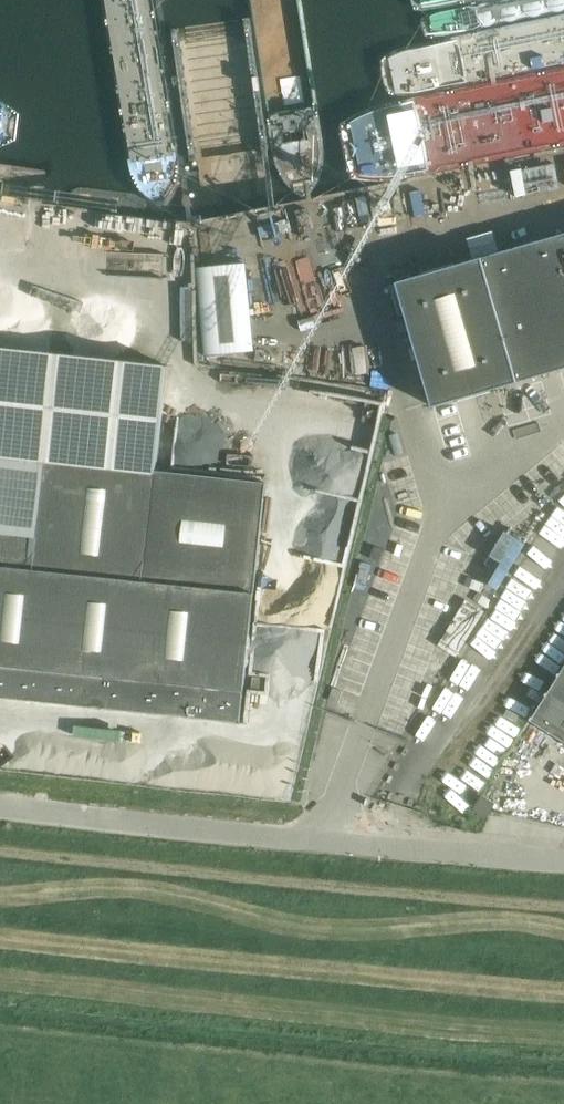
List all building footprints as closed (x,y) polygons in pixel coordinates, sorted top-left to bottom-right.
[(402,281),(438,406),(563,369),(563,234),(402,281)] [(246,262),(198,267),(206,354),(254,349),(246,262)] [(241,721),(266,482),(156,471),(167,365),(0,347),(0,454),(45,459),(37,534),(0,530),(0,696),(241,721)] [(497,590),(518,557),(505,548),(484,582),(497,590)] [(531,718),(563,739),(563,670),(537,713),(535,712),(531,718)] [(256,676),(255,688),(268,689),(269,677),(256,676)] [(474,809),(486,817),(495,804),(482,796),(474,809)]
